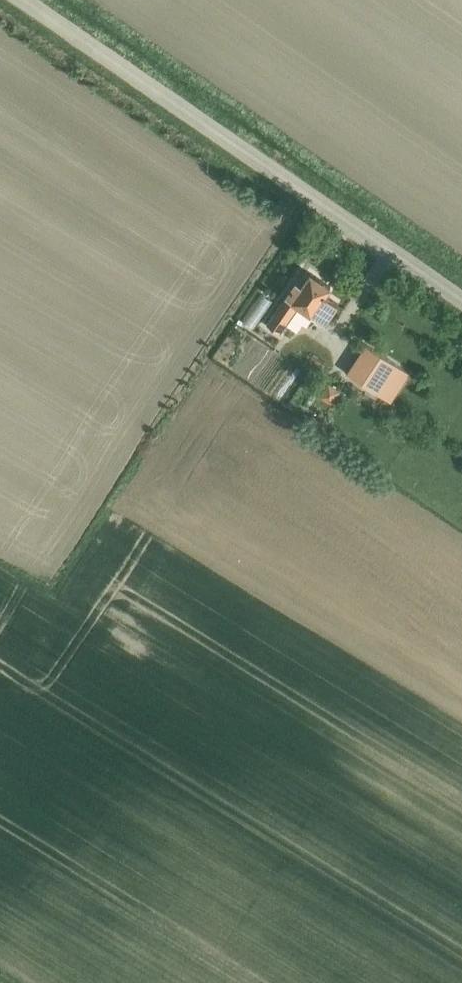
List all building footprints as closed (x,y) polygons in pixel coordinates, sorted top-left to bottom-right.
[(330,286),(303,268),(264,328),(279,338),(285,329),(297,337),(308,321),(321,329),(333,310),(320,301),(330,286)] [(272,303),(260,296),(244,321),(255,328),(272,303)] [(408,373),(367,346),(346,377),(388,404),(408,373)] [(281,376),(287,359),(259,350),(253,367),(281,376)] [(332,406),(341,389),(328,383),(319,399),(332,406)]
